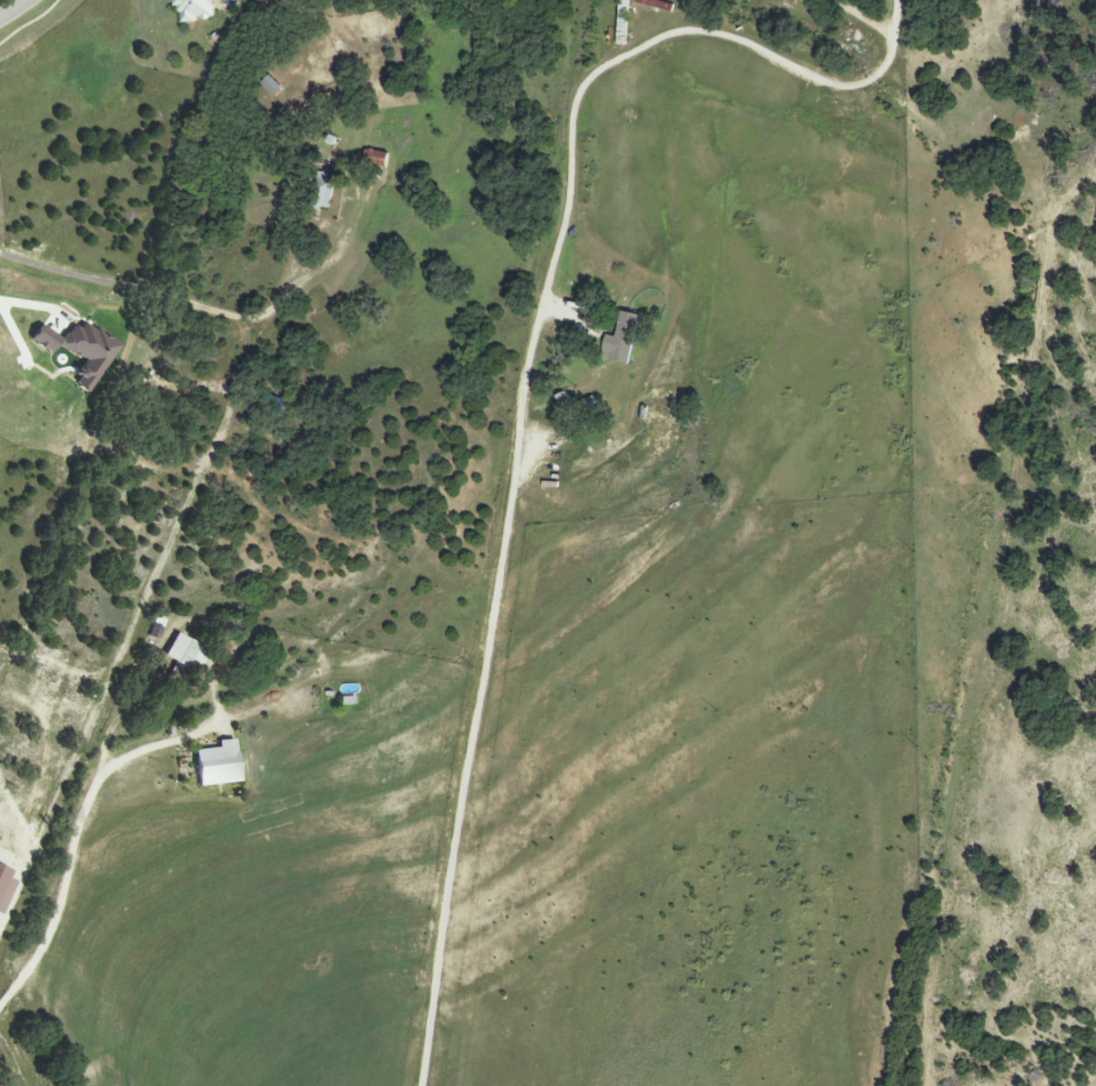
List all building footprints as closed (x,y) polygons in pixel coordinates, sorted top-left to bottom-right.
[(214,0),(178,0),(179,23),(196,23),(196,18),(214,17),(214,0)] [(282,87),(267,76),(260,85),(275,97),(282,87)] [(385,167),(388,154),(366,149),(363,162),(385,167)] [(309,206),(329,209),(335,175),(315,171),(309,206)] [(614,337),(605,335),(601,351),(611,353),(609,360),(617,362),(618,356),(627,358),(636,315),(620,312),(614,337)] [(554,397),(561,414),(578,408),(570,390),(554,397)] [(163,656),(192,673),(206,650),(177,632),(163,656)] [(195,750),(198,786),(239,782),(235,739),(218,741),(219,748),(195,750)]
